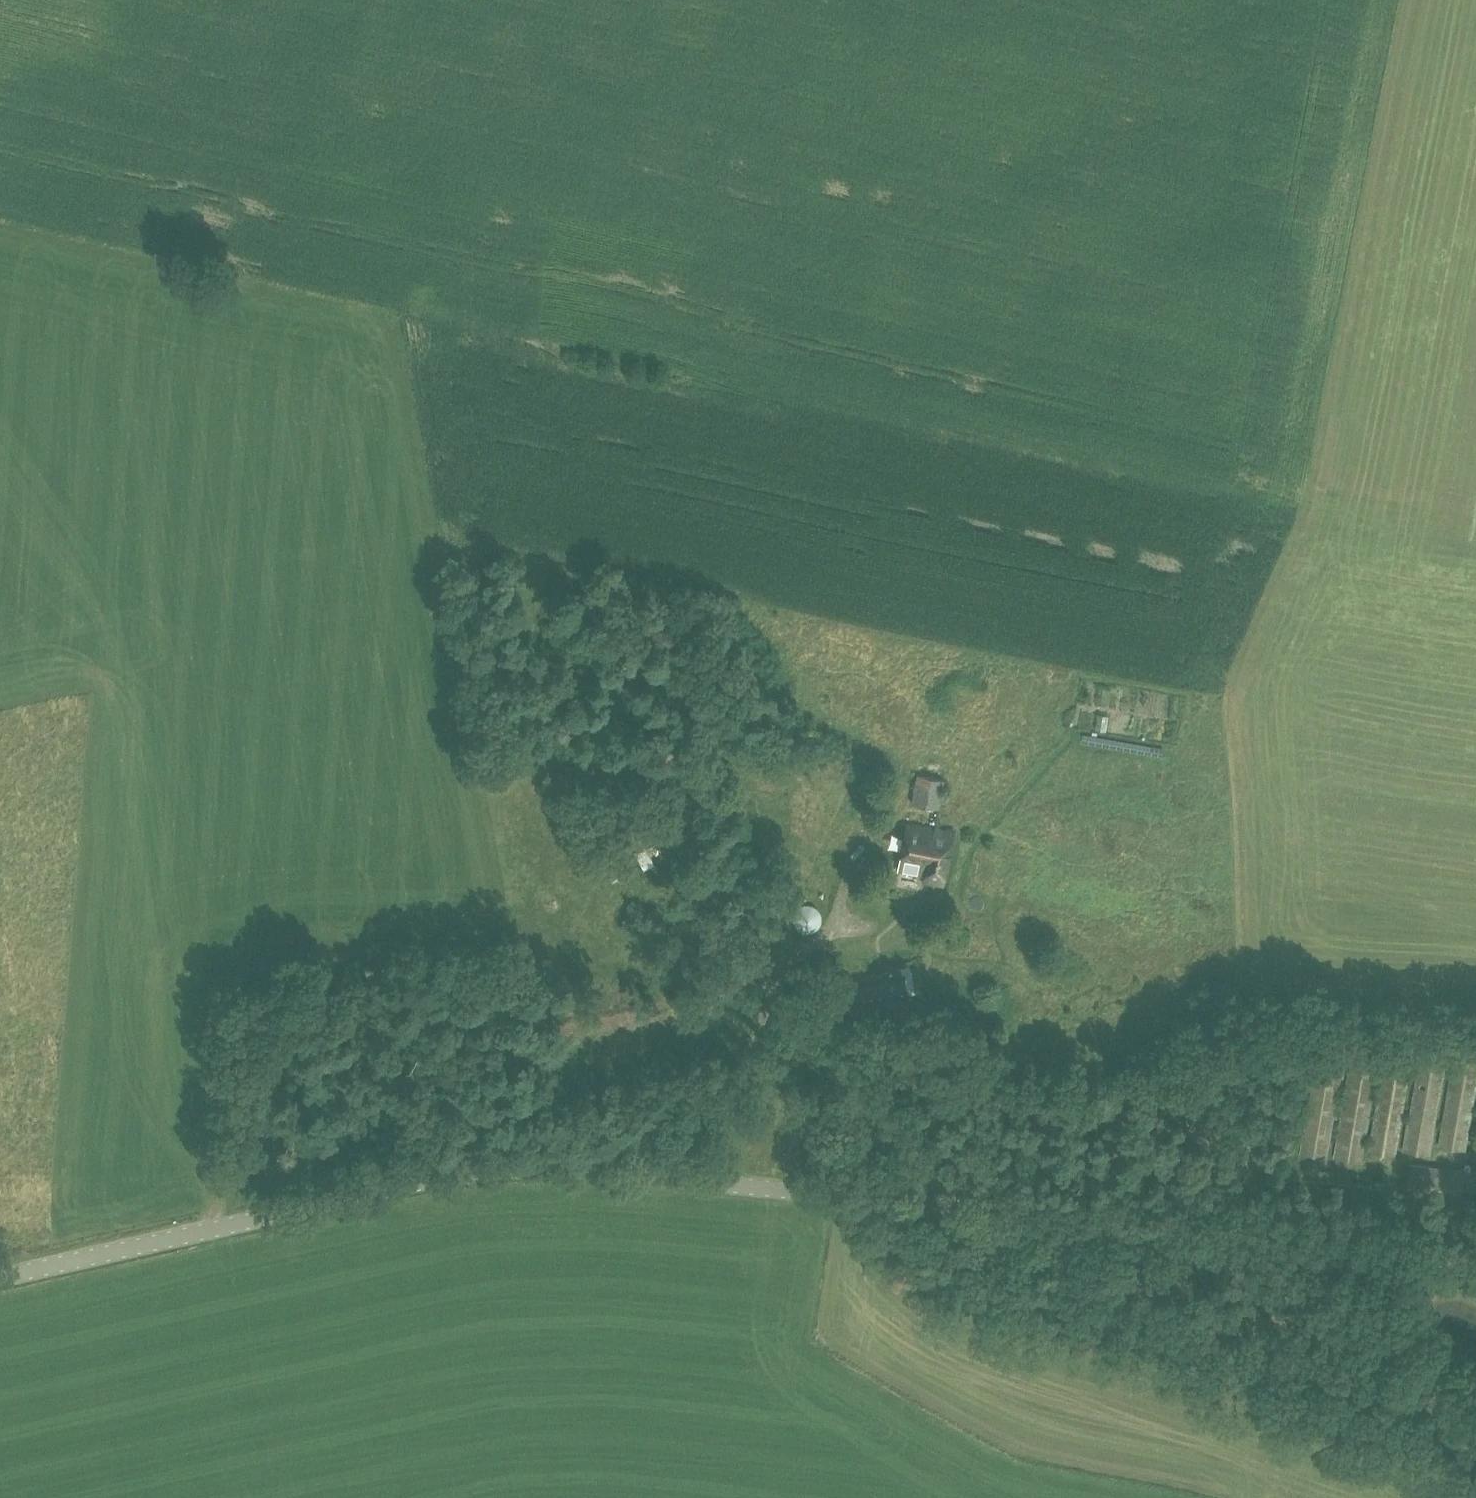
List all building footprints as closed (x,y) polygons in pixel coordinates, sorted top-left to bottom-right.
[(913,802),(940,807),(946,778),(918,773),(913,802)] [(926,881),(943,884),(953,829),(935,825),(934,831),(907,826),(900,863),(910,865),(909,869),(927,872),(926,881)] [(821,911),(818,907),(815,905),(810,903),(805,903),(801,905),(797,909),(795,913),(794,918),(795,922),(798,926),(802,929),(807,931),(811,930),(816,929),(819,925),(821,921),(822,916),(821,911)] [(910,997),(906,976),(845,989),(849,1009),(910,997)] [(1300,1153),(1327,1157),(1348,1037),(1321,1032),(1300,1153)] [(1334,1157),(1362,1161),(1383,1041),(1355,1037),(1334,1157)] [(1369,1152),(1396,1156),(1415,1042),(1388,1037),(1369,1152)] [(1403,1151),(1430,1155),(1449,1044),(1423,1039),(1403,1151)] [(1466,1150),(1475,1091),(1475,1047),(1457,1044),(1439,1145),(1466,1150)] [(1475,1205),(1475,1170),(1410,1163),(1408,1178),(1406,1197),(1475,1205)]
